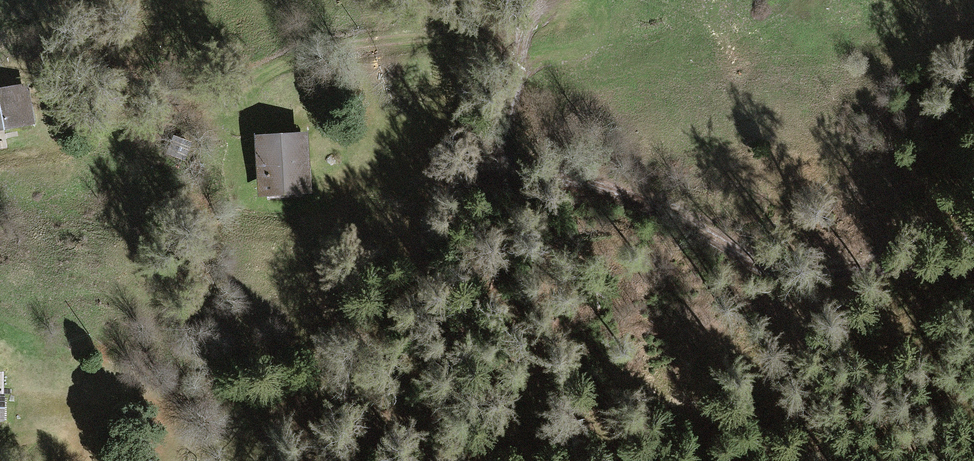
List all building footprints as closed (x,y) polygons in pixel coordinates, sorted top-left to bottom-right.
[(35,129),(27,88),(0,93),(0,136),(35,129)] [(255,141),(260,205),(314,201),(309,137),(255,141)]
